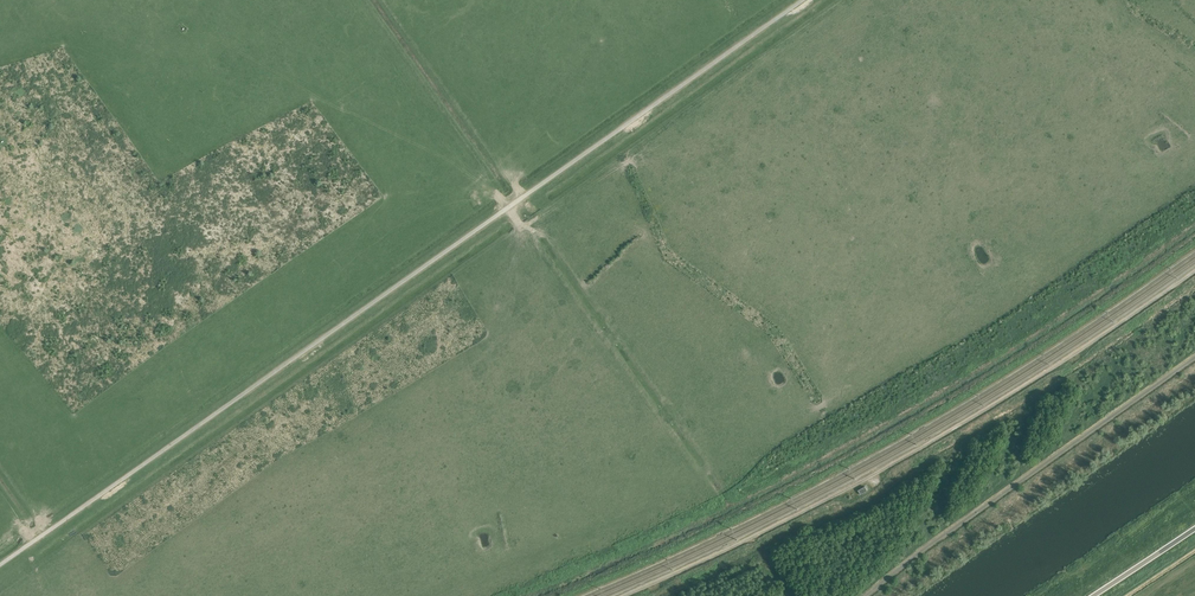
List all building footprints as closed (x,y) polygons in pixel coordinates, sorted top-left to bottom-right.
[(858,491),(860,495),(868,491),(865,487),(858,491)]
